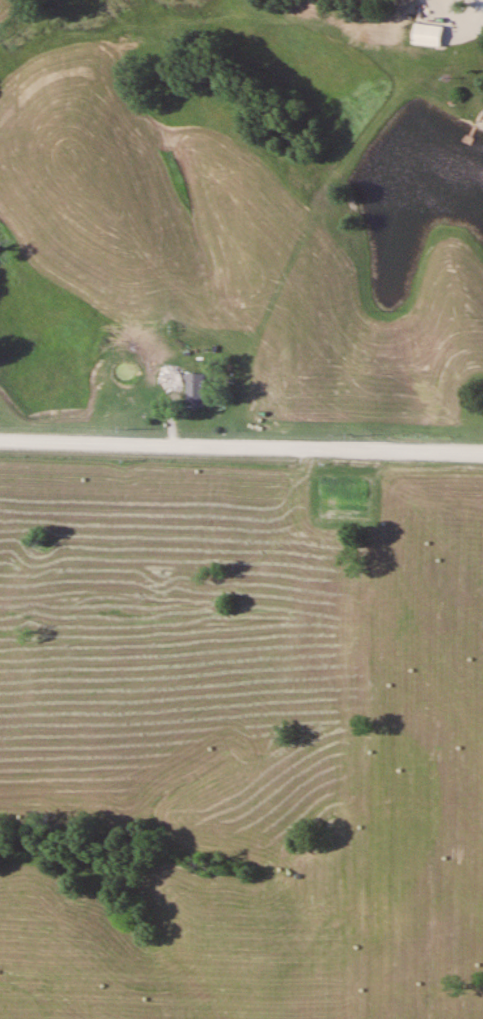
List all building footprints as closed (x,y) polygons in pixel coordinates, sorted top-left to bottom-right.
[(445,26),(417,23),(414,44),(442,48),(445,26)] [(166,389),(180,389),(180,366),(166,366),(166,389)] [(205,408),(205,374),(188,374),(188,408),(205,408)]
